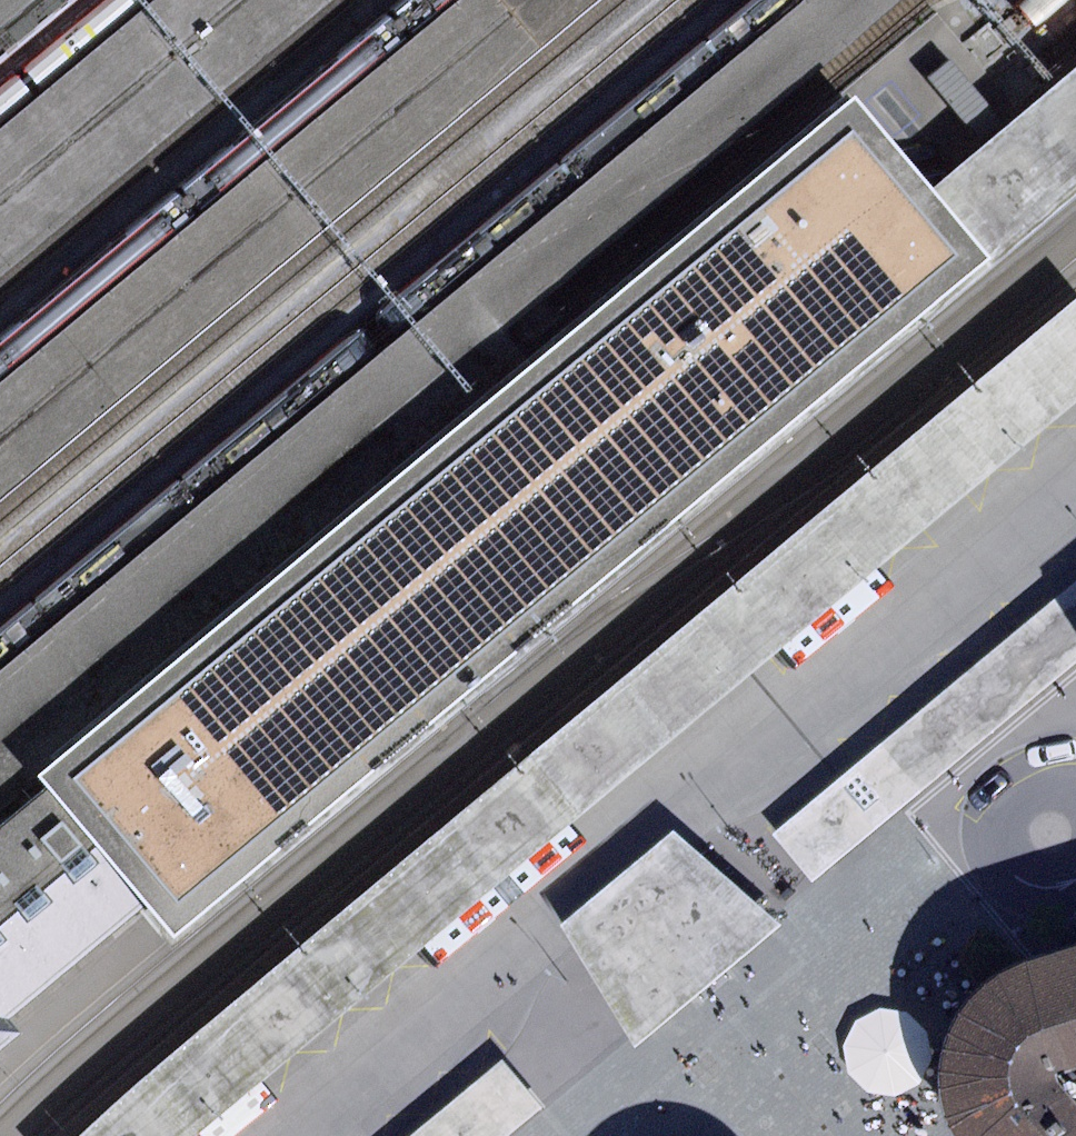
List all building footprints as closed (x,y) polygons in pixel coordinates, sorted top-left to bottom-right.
[(0,668),(0,799),(521,366),(484,320),(861,0),(812,0),(0,668)] [(0,368),(0,473),(566,0),(441,0),(0,368)] [(0,119),(0,246),(294,0),(144,0),(0,119)] [(950,166),(984,208),(786,373),(459,646),(269,805),(158,897),(183,926),(882,352),(1010,240),(1075,183),(1075,57),(950,166)] [(950,166),(873,75),(523,366),(46,764),(146,882),(158,897),(269,805),(459,646),(786,373),(984,208),(950,166)] [(78,1135),(174,1135),(983,465),(1075,386),(1075,305),(78,1135)] [(790,824),(827,870),(873,830),(1075,662),(1075,586),(790,824)] [(146,882),(46,764),(0,803),(0,1003),(146,882)] [(705,816),(587,912),(663,1038),(811,919),(705,816)] [(945,1115),(949,1128),(953,1135),(981,1135),(1014,1103),(1075,1091),(1075,944),(1026,959),(997,973),(982,984),(966,998),(955,1012),(947,1028),(943,1047),(938,1071),(938,1086),(945,1115)] [(508,1048),(404,1135),(499,1135),(548,1095),(508,1048)] [(1014,1103),(981,1135),(1075,1135),(1075,1091),(1014,1103)]
